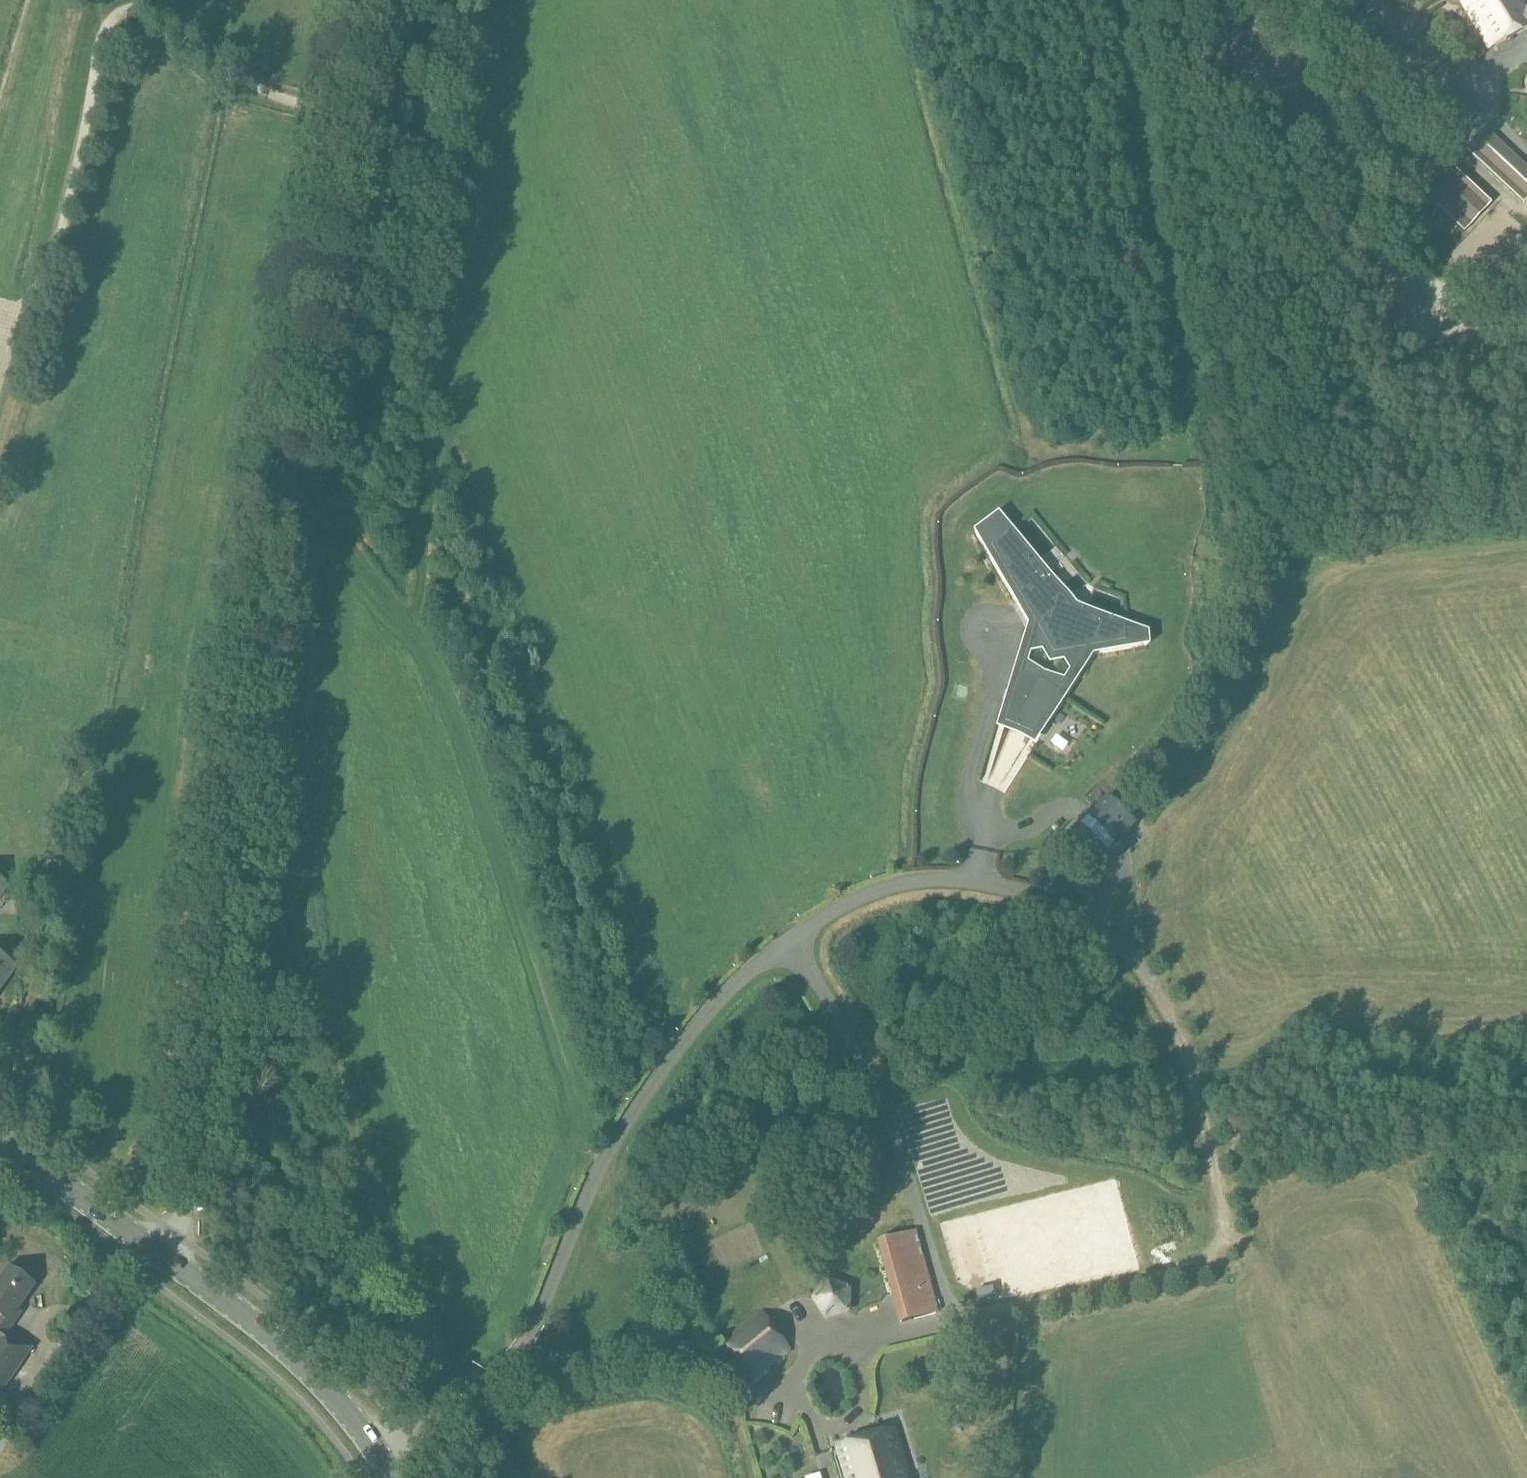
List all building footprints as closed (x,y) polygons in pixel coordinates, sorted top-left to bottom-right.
[(1521,0),(1461,0),(1488,49),(1526,28),(1526,9),(1526,10),(1521,0)] [(1526,201),(1526,168),(1484,126),(1464,148),(1526,203),(1526,201)] [(1467,232),(1493,205),(1451,165),(1425,192),(1467,232)] [(972,532),(1028,624),(995,728),(1034,745),(1094,654),(1149,645),(1149,631),(1076,604),(998,511),(972,532)] [(1064,840),(1092,868),(1137,824),(1109,795),(1064,840)] [(16,884),(0,872),(0,908),(16,884)] [(18,968),(0,956),(0,993),(18,968)] [(204,1211),(205,1193),(197,1193),(196,1211),(204,1211)] [(900,1323),(938,1313),(916,1228),(877,1238),(900,1323)] [(27,1350),(3,1331),(7,1326),(34,1286),(8,1268),(0,1280),(0,1384),(27,1350)] [(826,1279),(810,1299),(825,1321),(850,1314),(851,1288),(826,1279)] [(750,1377),(788,1349),(763,1315),(725,1343),(750,1377)] [(790,1456),(805,1451),(797,1427),(782,1432),(790,1456)] [(893,1431),(837,1448),(846,1477),(908,1477),(893,1431)]
